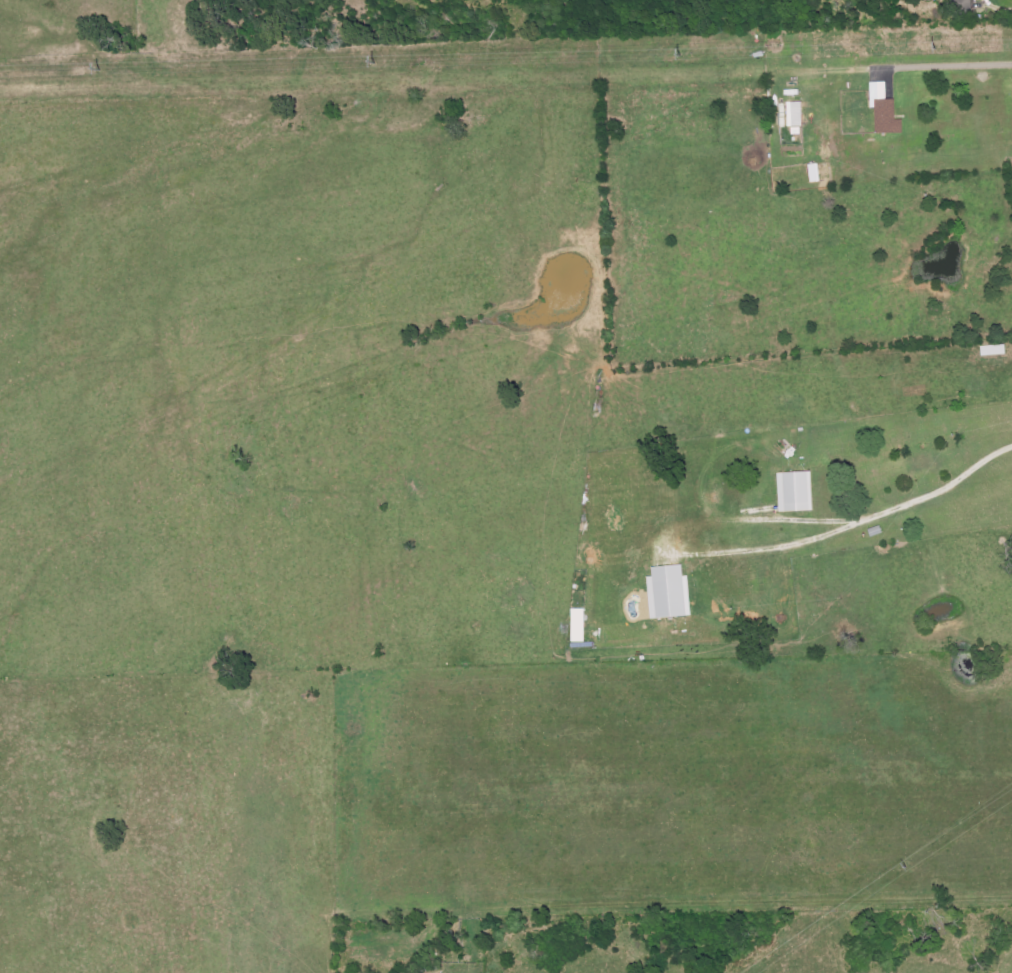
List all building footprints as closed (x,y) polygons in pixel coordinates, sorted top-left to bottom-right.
[(954,20),(972,19),(971,0),(953,0),(954,20)] [(869,108),(874,108),(874,133),(900,133),(900,120),(894,120),(894,100),(884,100),(884,82),(869,83),(869,108)] [(800,102),(779,103),(780,125),(800,124),(800,102)] [(811,512),(810,472),(776,473),(777,513),(811,512)] [(686,576),(681,576),(680,565),(649,568),(650,577),(645,577),(648,619),(689,616),(686,576)]
